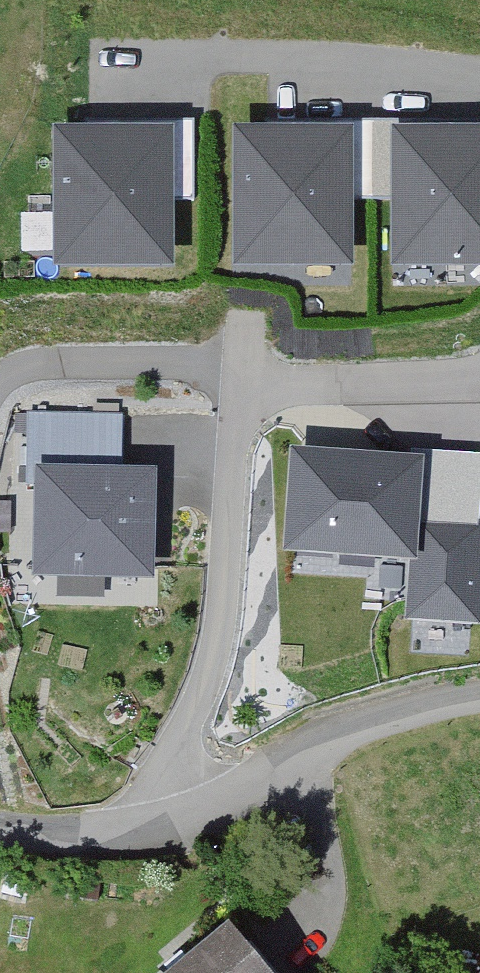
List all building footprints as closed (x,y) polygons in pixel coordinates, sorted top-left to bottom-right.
[(170,123),(53,123),(54,263),(171,262),(170,123)] [(352,124),(232,123),(230,260),(351,261),(352,124)] [(391,123),(390,262),(479,262),(479,124),(391,123)] [(290,446),(284,547),(409,555),(405,614),(479,619),(479,514),(479,498),(479,458),(290,446)] [(156,467),(35,464),(33,573),(154,575),(156,467)] [(170,972),(269,972),(228,924),(170,972)]
